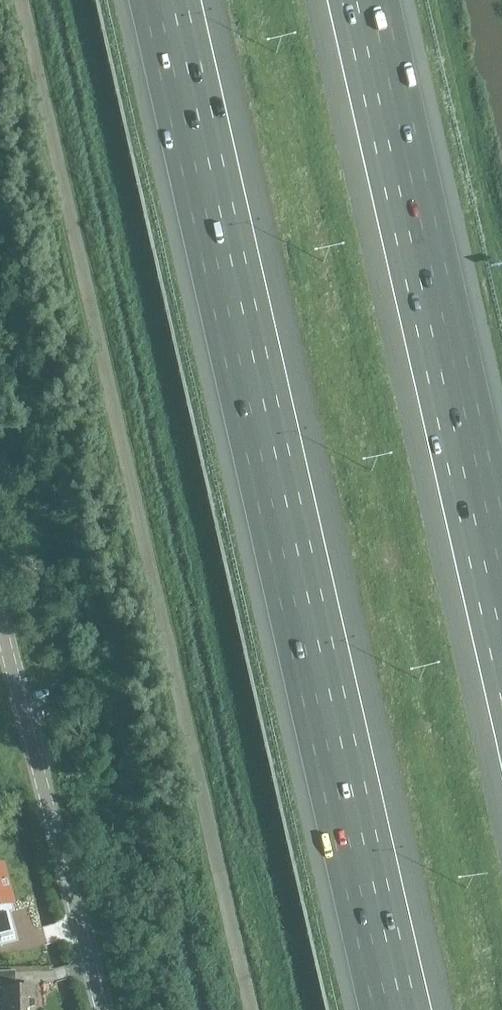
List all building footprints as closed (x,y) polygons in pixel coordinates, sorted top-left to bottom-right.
[(15,929),(8,905),(12,904),(2,866),(0,866),(0,933),(15,929)] [(33,988),(16,988),(15,971),(0,972),(0,984),(3,984),(3,1009),(34,1009),(33,988)]
